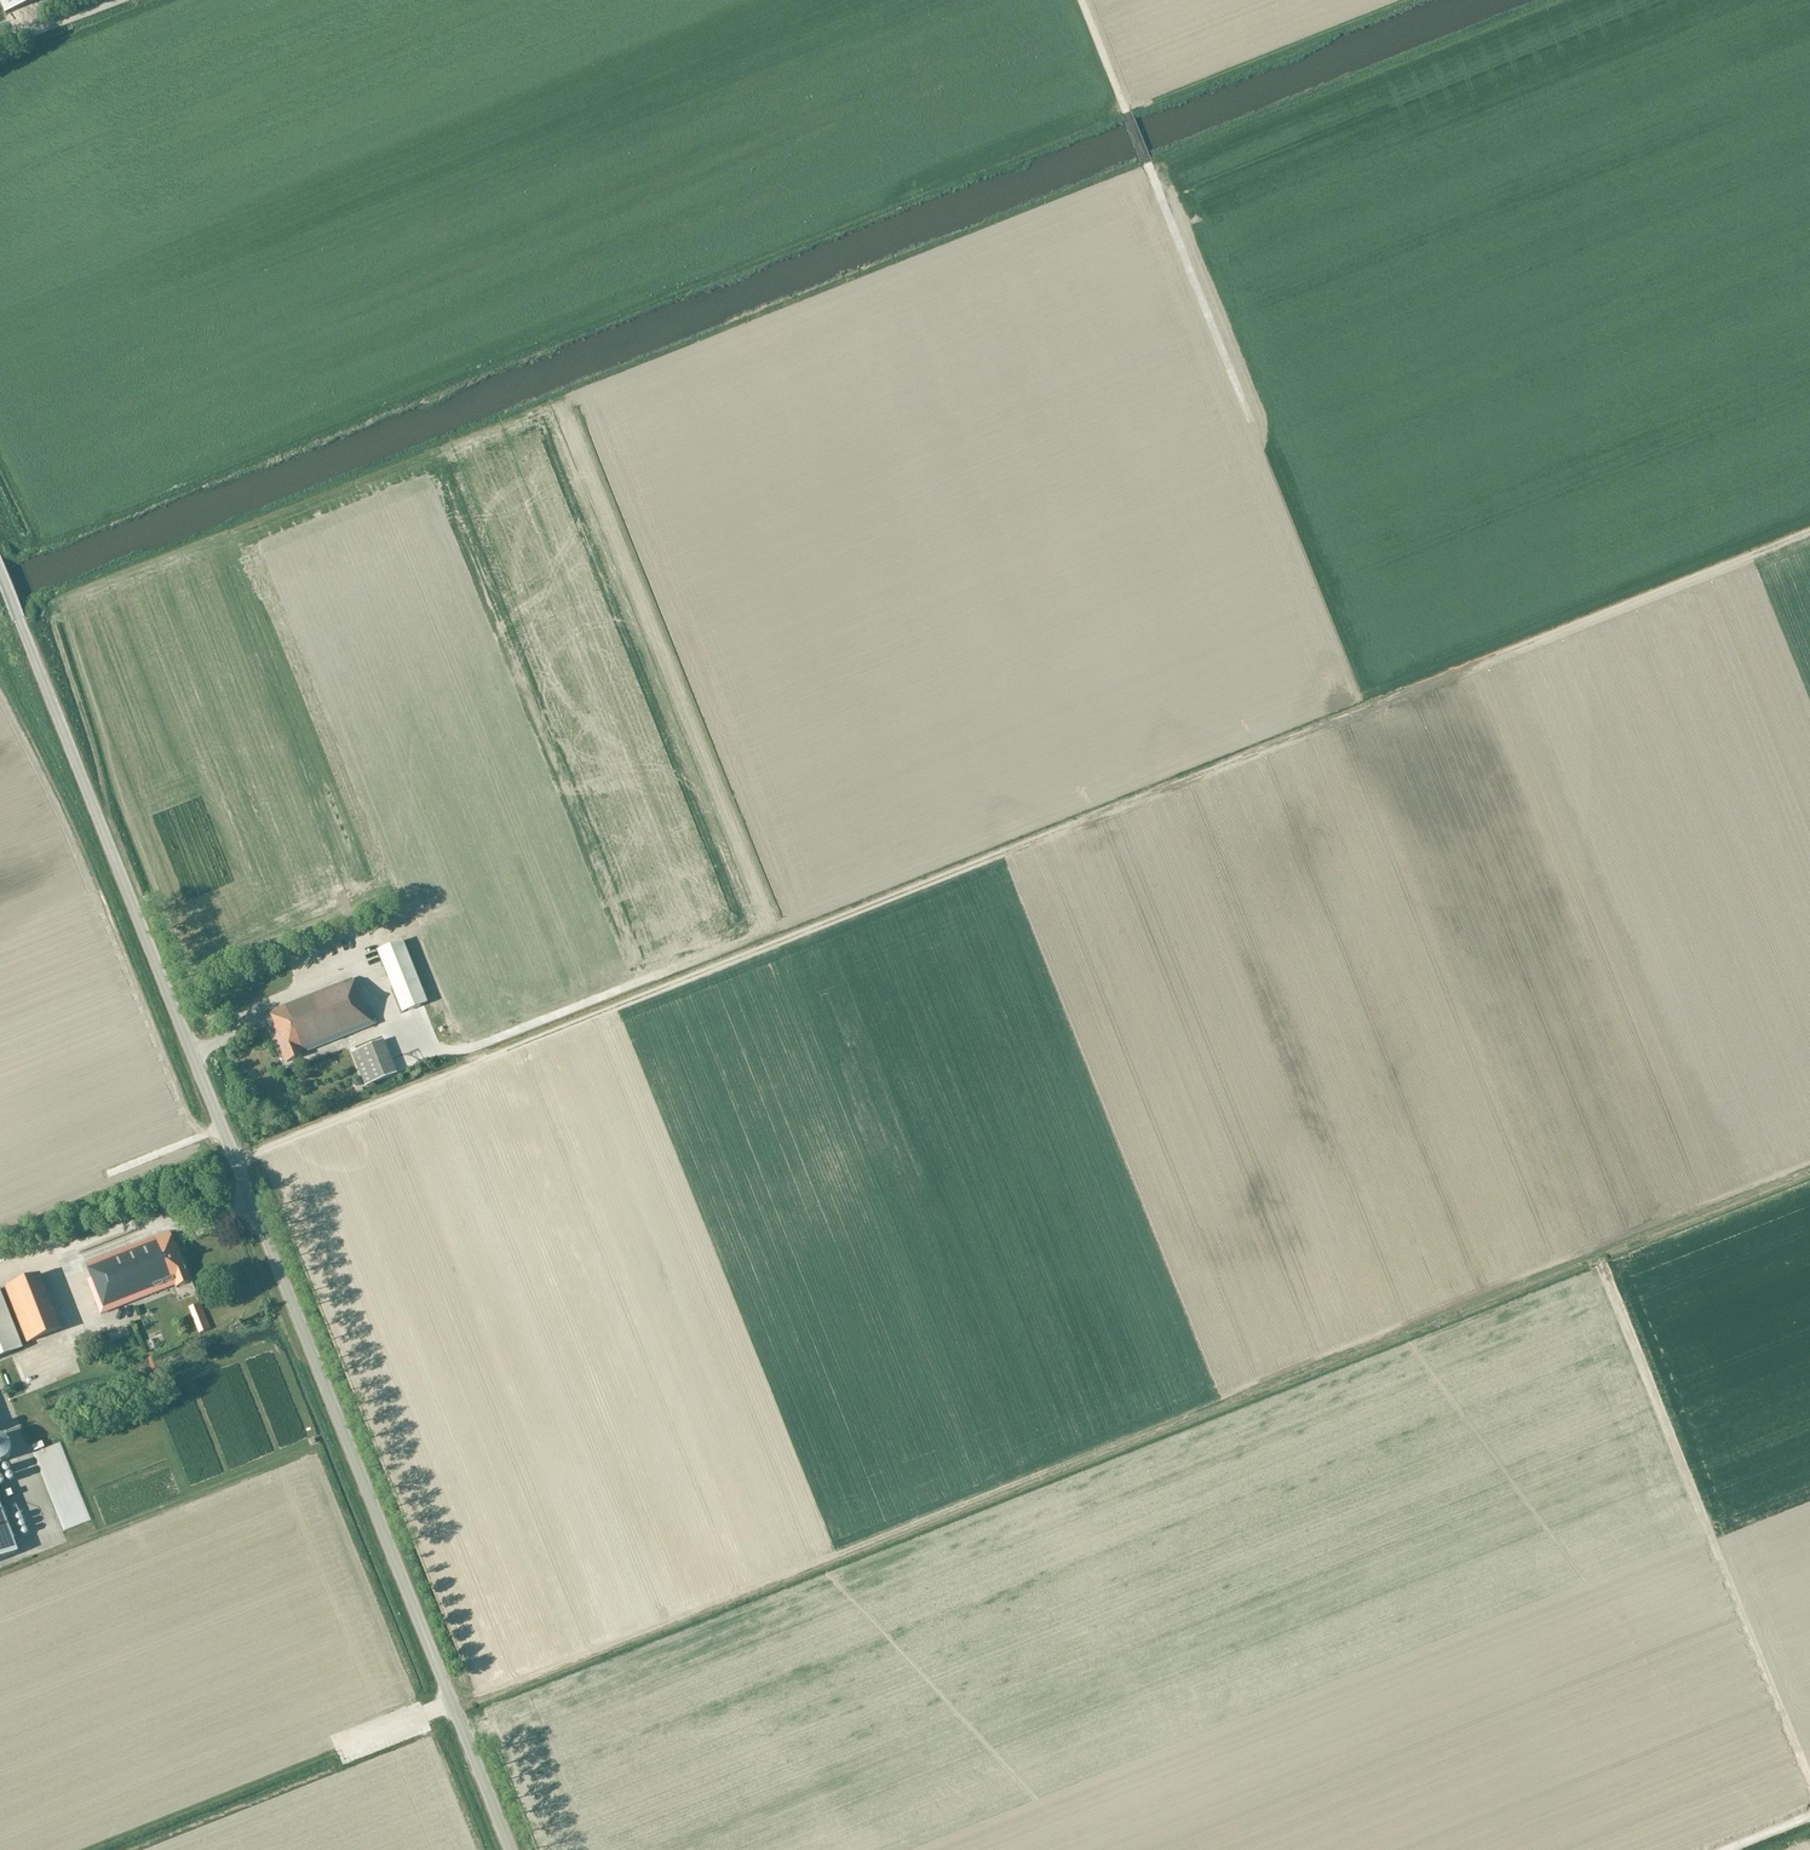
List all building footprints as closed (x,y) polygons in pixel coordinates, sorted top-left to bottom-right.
[(7,13),(41,0),(2,0),(7,13)] [(377,951),(403,1013),(429,1003),(404,941),(377,951)] [(273,1025),(288,1062),(303,1056),(303,1054),(377,1024),(364,990),(360,991),(356,981),(355,982),(354,977),(271,1011),(272,1014),(271,1015),(274,1024),(273,1025)] [(398,1076),(384,1042),(353,1054),(366,1088),(398,1076)] [(353,1079),(351,1083),(353,1086),(356,1088),(360,1086),(362,1083),(360,1079),(357,1078),(353,1079)] [(287,1133),(297,1133),(297,1125),(287,1125),(287,1133)] [(177,1244),(175,1244),(170,1232),(88,1264),(89,1268),(87,1268),(91,1279),(87,1280),(101,1314),(176,1285),(177,1287),(192,1281),(177,1244)] [(6,1287),(28,1342),(62,1329),(40,1274),(6,1287)] [(23,1347),(0,1289),(0,1356),(23,1347)] [(200,1303),(189,1307),(192,1317),(203,1312),(200,1303)] [(65,1358),(58,1359),(60,1371),(67,1369),(65,1358)] [(35,1439),(24,1444),(27,1450),(38,1446),(35,1439)] [(84,1519),(56,1441),(28,1451),(56,1529),(84,1519)] [(5,1493),(7,1499),(13,1496),(11,1491),(5,1493)] [(17,1553),(0,1510),(0,1560),(17,1553)]
